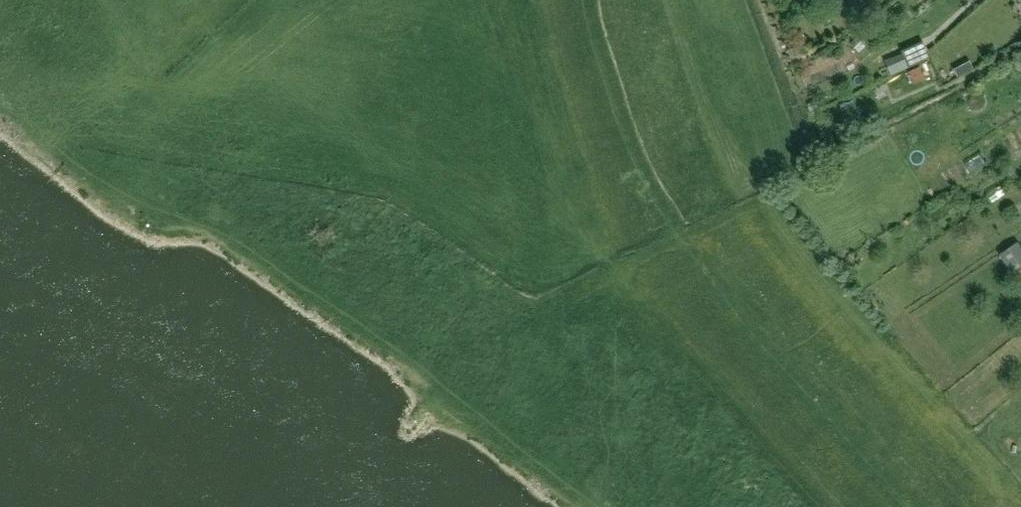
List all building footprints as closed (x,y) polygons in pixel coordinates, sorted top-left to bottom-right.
[(922,41),(901,51),(908,68),(930,58),(922,41)] [(999,255),(1012,275),(1020,269),(1020,256),(1014,245),(999,255)]
